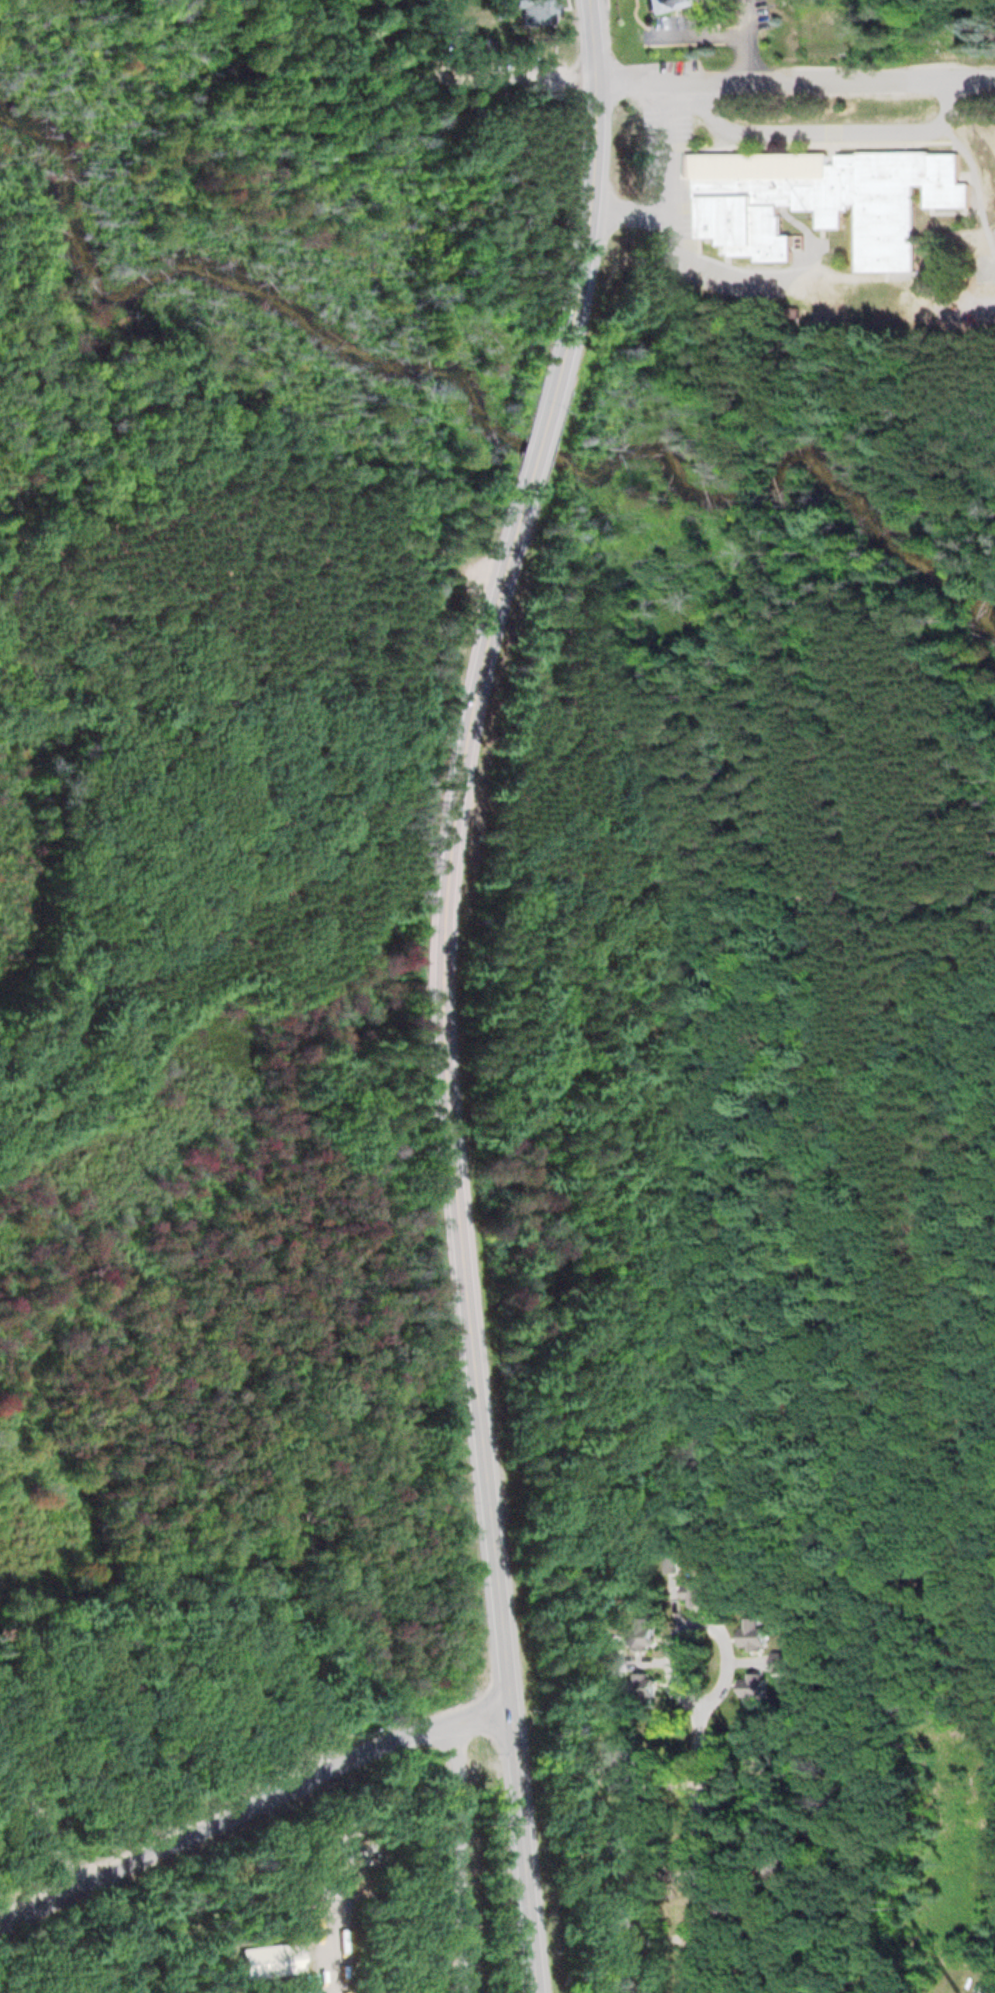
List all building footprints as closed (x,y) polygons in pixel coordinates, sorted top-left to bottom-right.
[(515,9),(523,9),(522,25),(556,26),(556,0),(515,0),(515,9)] [(706,0),(648,0),(650,11),(706,0)] [(449,28),(449,40),(466,40),(466,28),(449,28)] [(954,153),(682,154),(680,176),(691,177),(690,237),(714,237),(714,244),(717,244),(717,253),(750,255),(750,260),(787,259),(786,237),(776,236),(775,204),(814,203),(814,227),(843,227),(843,208),(851,208),(853,270),(911,269),(912,185),(920,185),(921,207),(965,206),(964,184),(955,183),(954,153)] [(679,1581),(679,1604),(711,1604),(711,1581),(679,1581)] [(635,1627),(623,1627),(623,1649),(649,1649),(649,1618),(635,1618),(635,1627)] [(747,1628),(736,1628),(736,1649),(761,1649),(761,1618),(747,1618),(747,1628)] [(599,1673),(621,1673),(621,1653),(599,1653),(599,1673)] [(636,1697),(636,1709),(650,1708),(647,1673),(633,1673),(633,1679),(623,1680),(624,1697),(636,1697)] [(737,1704),(763,1704),(763,1674),(749,1674),(749,1679),(737,1679),(737,1704)] [(237,1945),(260,1944),(263,1955),(298,1954),(299,1971),(241,1975),(237,1945)] [(632,1977),(608,1977),(608,1992),(632,1992),(632,1977)]
